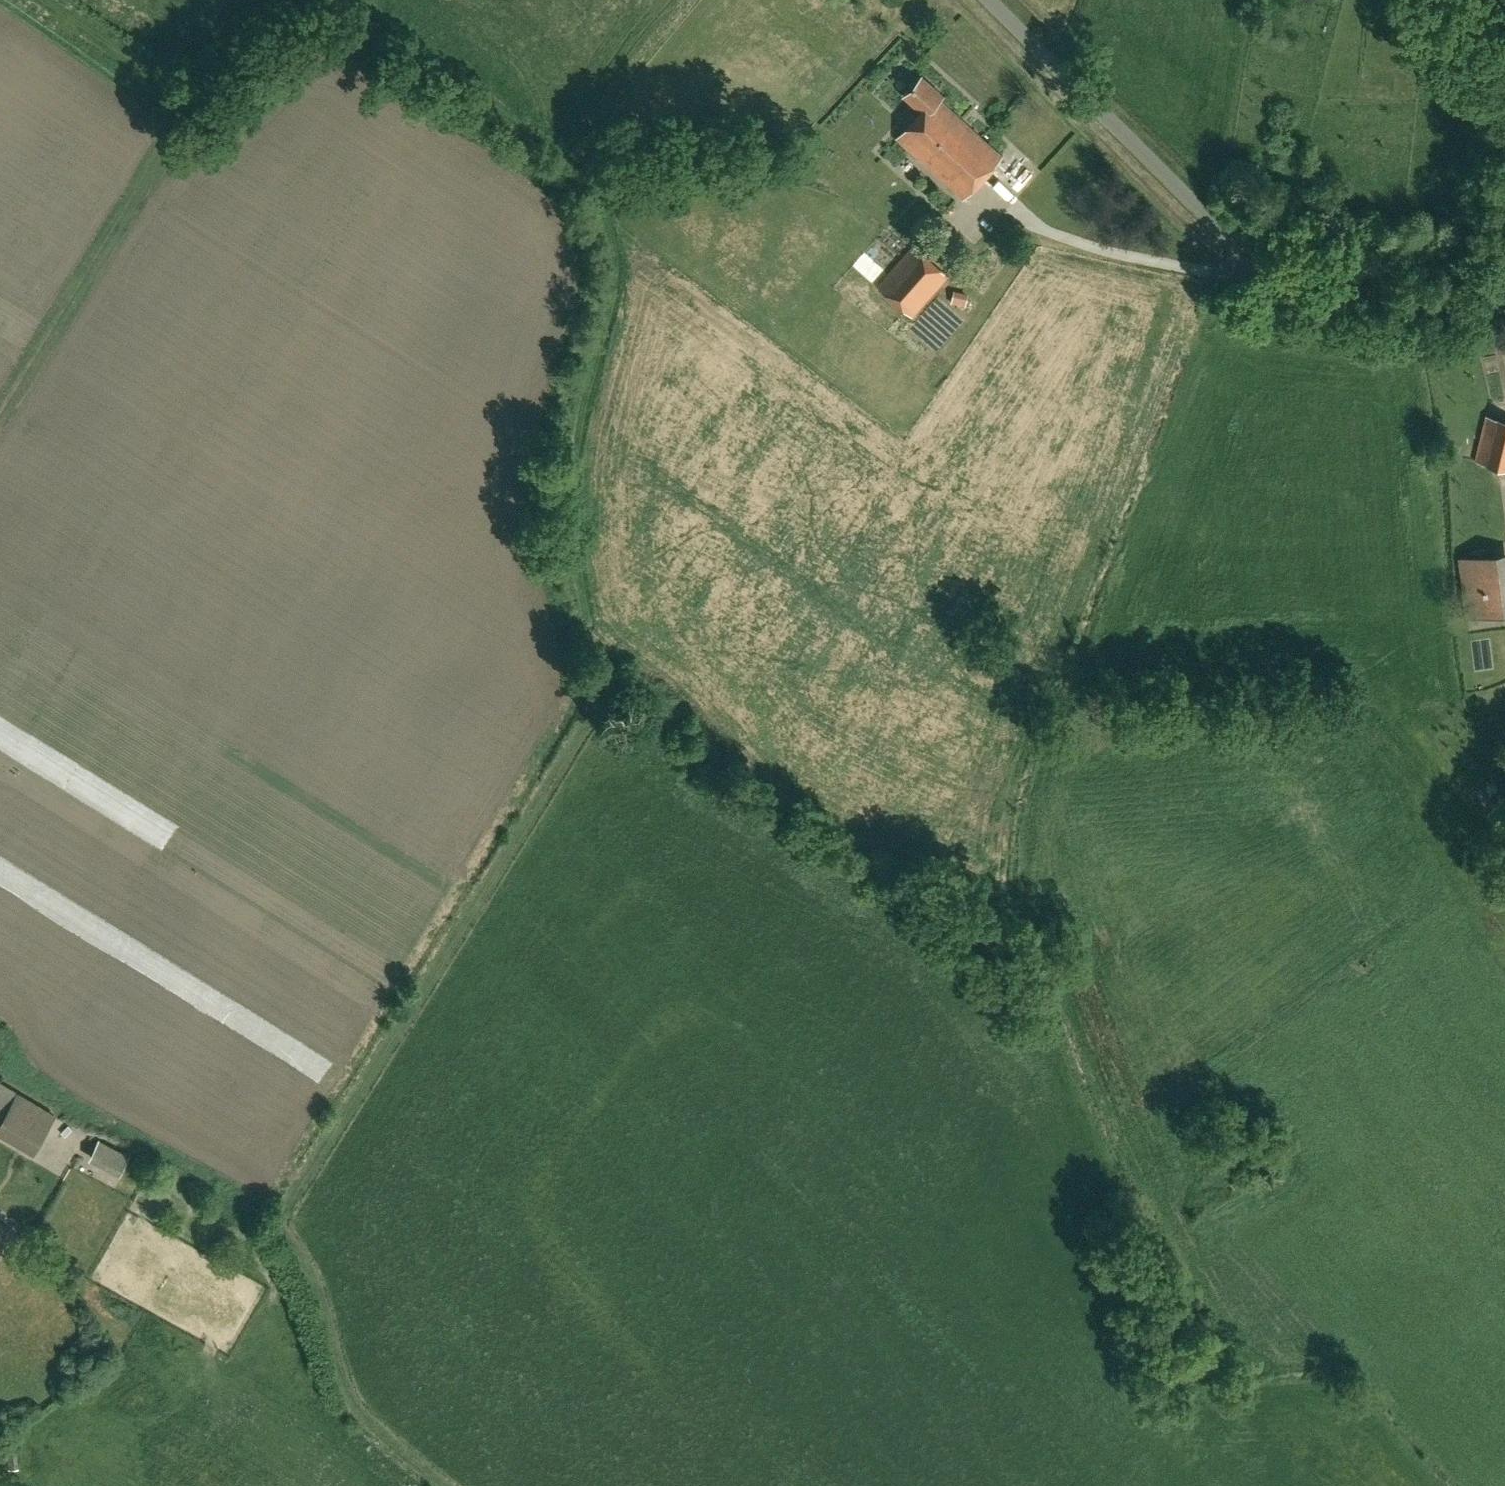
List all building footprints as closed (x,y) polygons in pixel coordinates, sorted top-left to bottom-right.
[(939,98),(943,93),(922,74),(904,94),(924,113),(900,139),(961,194),(999,152),(939,98)] [(949,276),(912,244),(876,285),(913,317),(949,276)] [(1485,415),(1474,459),(1504,467),(1504,420),(1485,415)] [(1503,611),(1504,611),(1504,551),(1496,552),(1486,481),(1450,486),(1476,687),(1504,684),(1504,623),(1503,611)] [(19,1094),(1,1130),(42,1150),(60,1113),(19,1094)] [(128,1171),(135,1152),(105,1141),(98,1160),(128,1171)] [(9,1229),(0,1224),(0,1244),(9,1229)] [(17,1446),(7,1447),(9,1468),(19,1468),(17,1446)]
